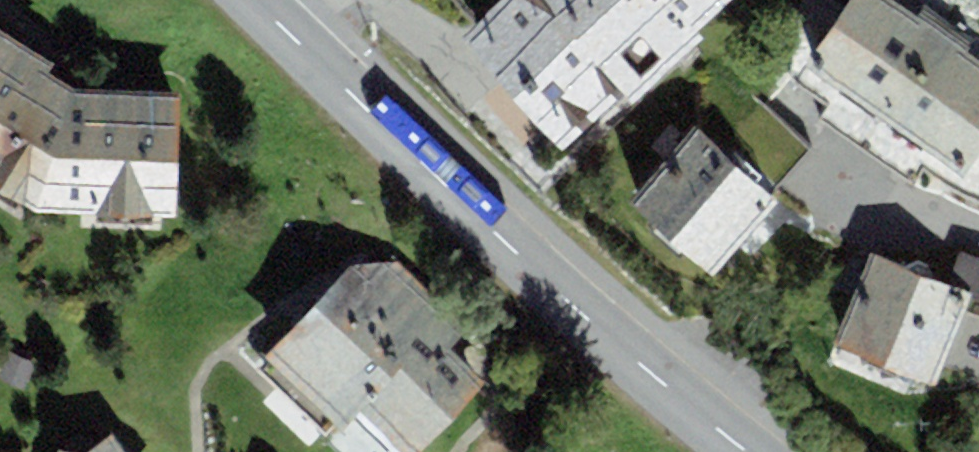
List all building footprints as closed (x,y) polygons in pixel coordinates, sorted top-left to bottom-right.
[(465,31),(565,146),(630,90),(638,99),(710,36),(703,28),(735,0),(500,0),(465,31)] [(883,118),(949,23),(925,6),(917,17),(892,0),(848,0),(804,64),(883,118)] [(949,23),(883,118),(963,174),(978,151),(978,60),(968,52),(976,41),(949,23)] [(0,29),(0,187),(35,212),(174,213),(178,91),(78,90),(48,72),(53,62),(0,29)] [(695,130),(630,201),(709,273),(774,201),(695,130)] [(969,297),(872,256),(835,343),(932,384),(969,297)] [(342,427),(359,409),(451,312),(398,263),(353,265),(267,356),(342,427)] [(451,312),(359,409),(405,451),(419,451),(485,381),(451,349),(470,330),(451,312)] [(111,433),(86,451),(124,451),(111,433)]
